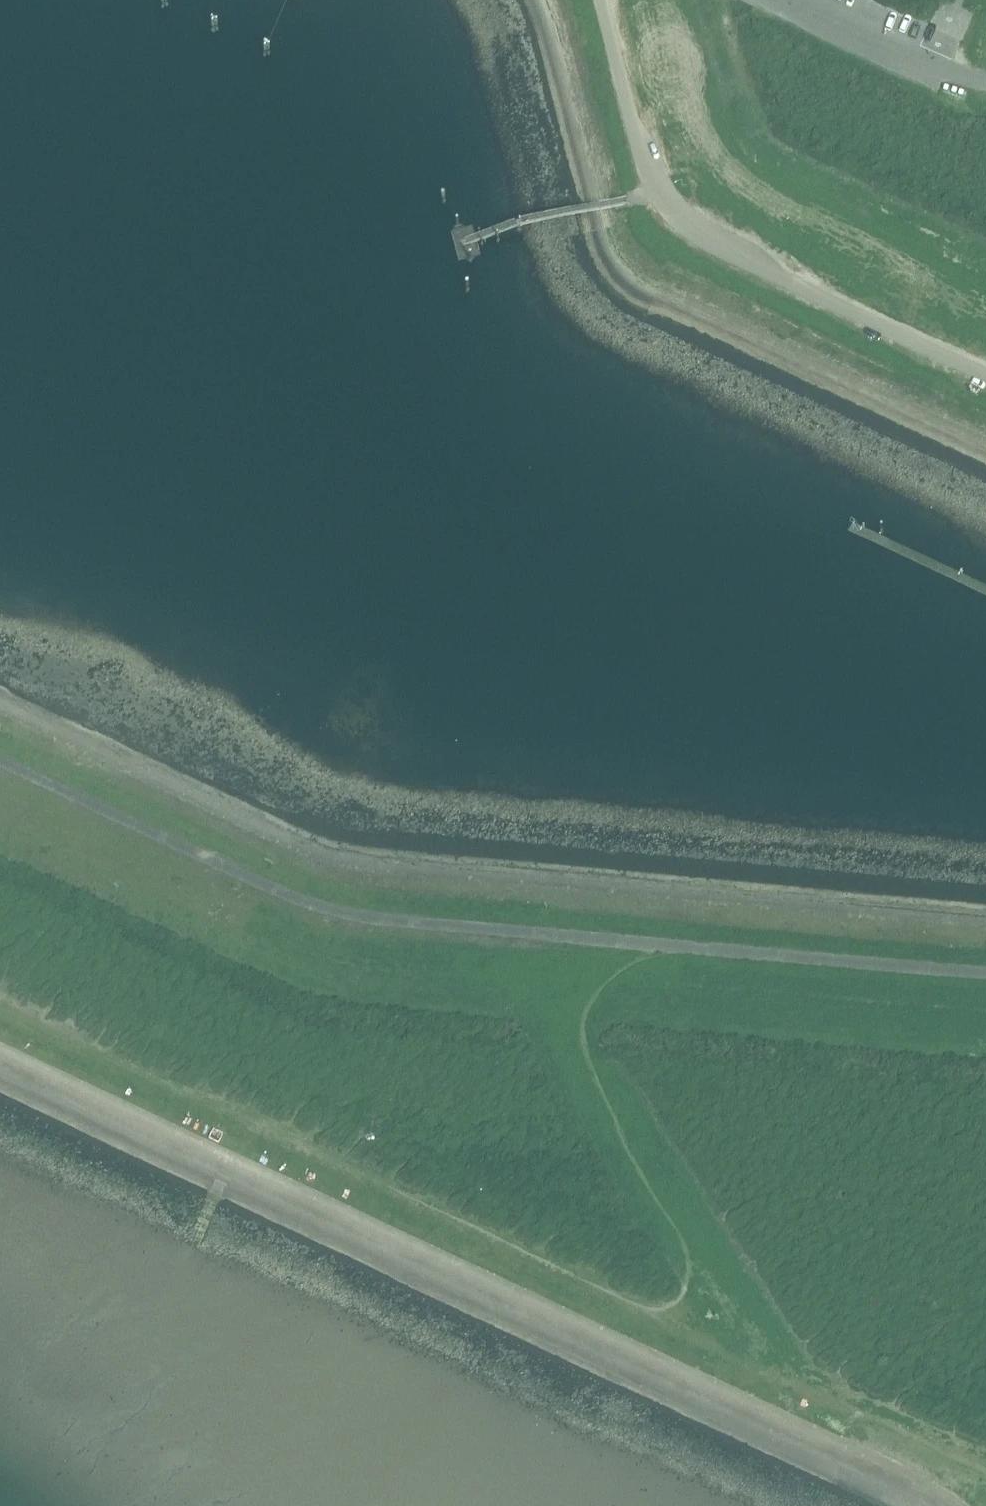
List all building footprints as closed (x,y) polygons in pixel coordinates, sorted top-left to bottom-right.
[(980,6),(974,20),(985,25),(985,9),(980,6)]
